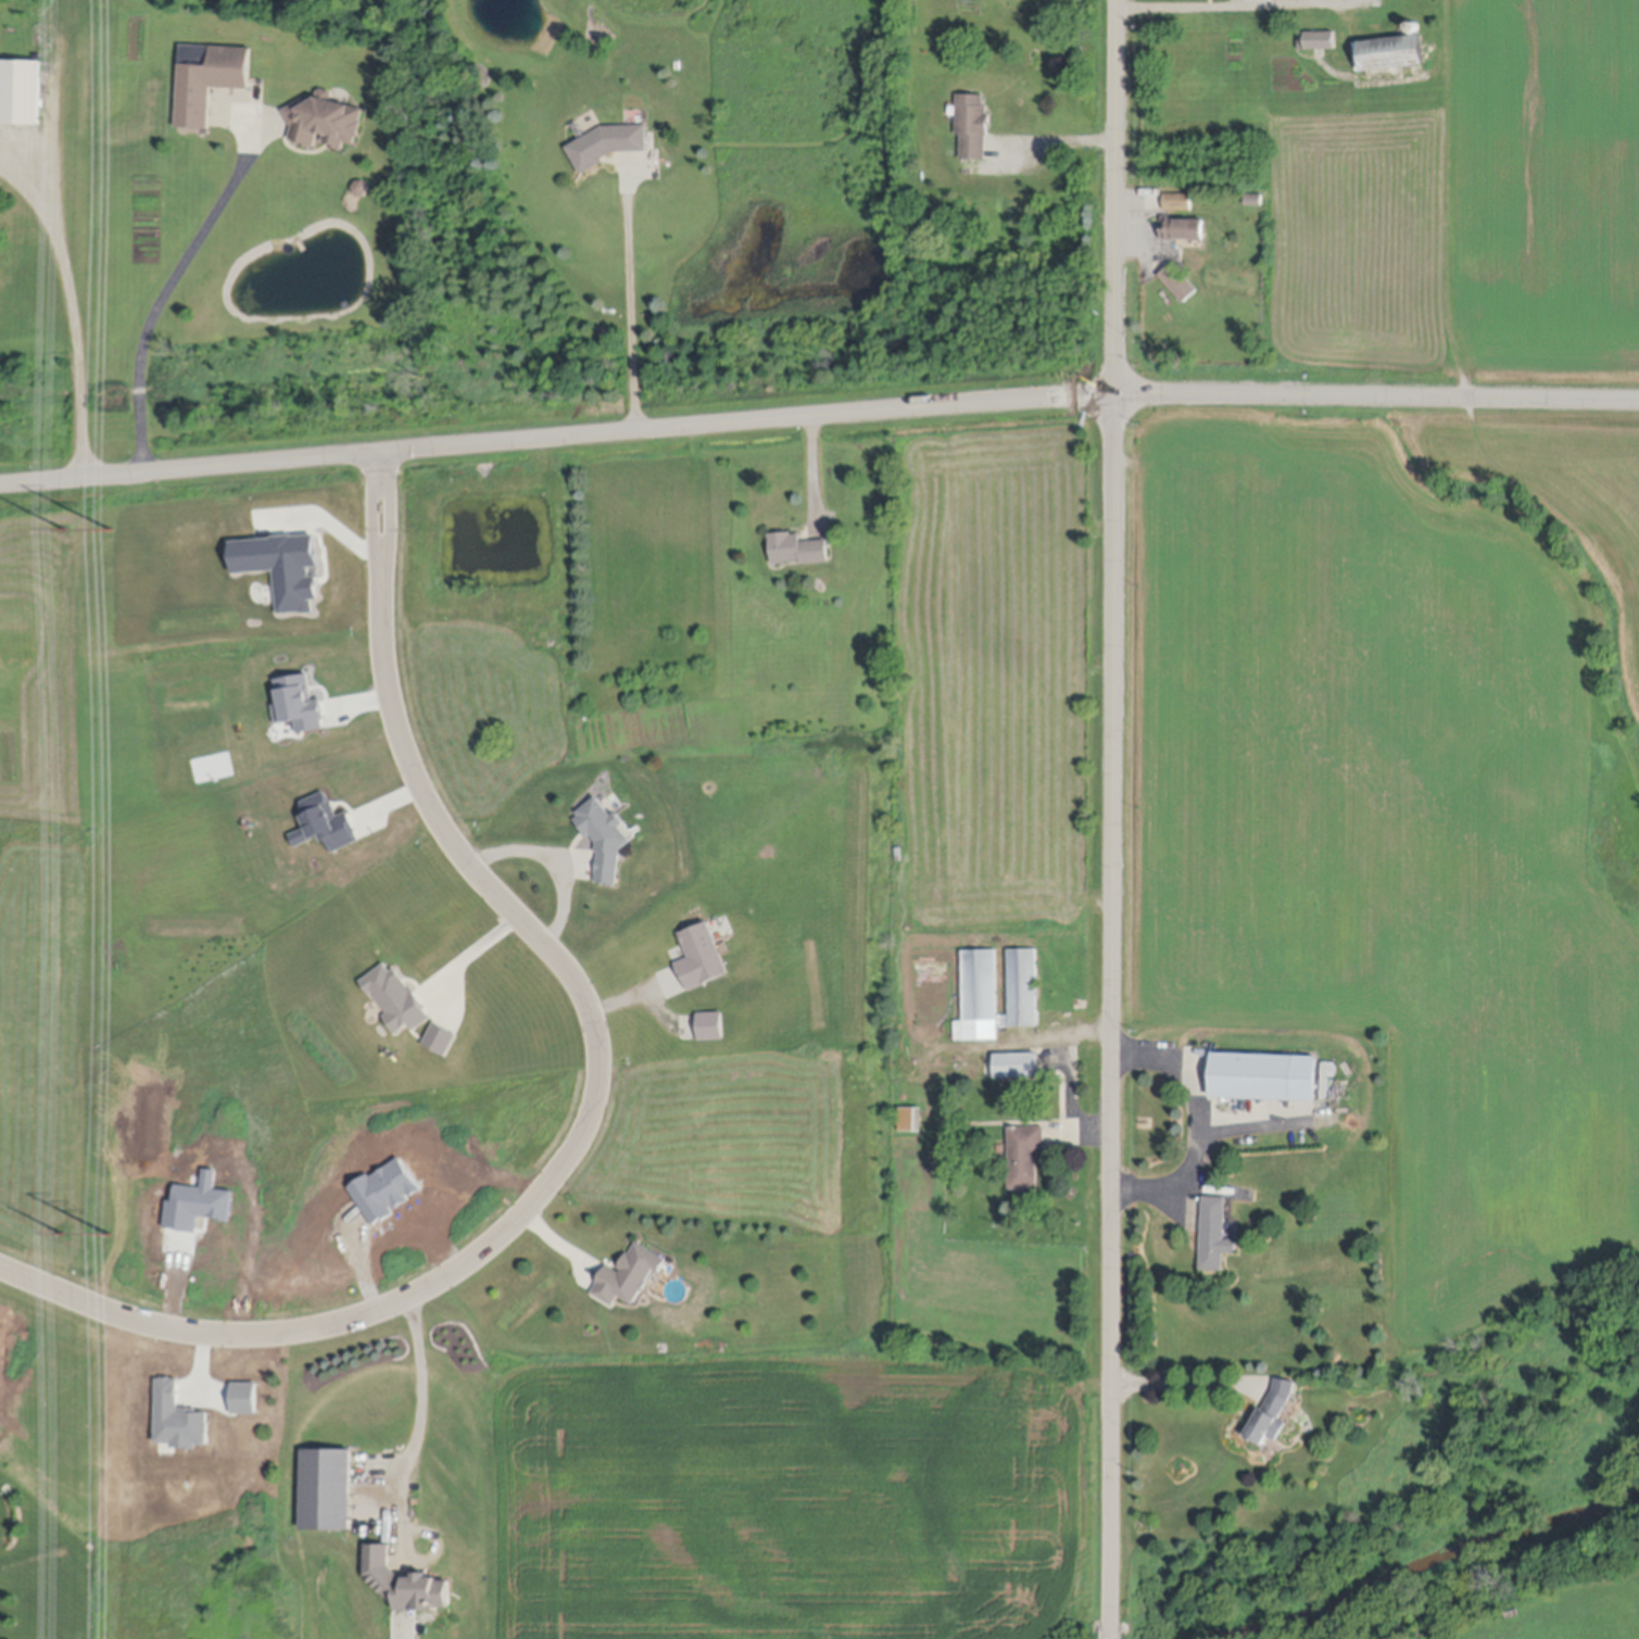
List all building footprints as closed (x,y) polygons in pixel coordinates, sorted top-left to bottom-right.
[(1420,29),(1419,29),(1417,30),(1417,31),(1416,31),(1416,33),(1415,33),(1415,31),(1415,30),(1414,30),(1413,30),(1412,29),(1411,29),(1411,28),(1410,27),(1410,26),(1410,25),(1410,24),(1410,23),(1411,23),(1411,22),(1412,21),(1413,21),(1413,20),(1414,20),(1415,20),(1416,20),(1417,20),(1417,21),(1419,21),(1420,21),(1420,22),(1420,23),(1421,23),(1421,24),(1421,25),(1421,26),(1421,27),(1420,28),(1420,29)] [(1336,47),(1316,47),(1316,48),(1298,48),(1298,30),(1307,30),(1336,29),(1336,47)] [(1425,61),(1364,68),(1364,70),(1357,70),(1353,41),(1361,40),(1360,39),(1389,36),(1422,31),(1425,61)] [(179,62),(180,62),(181,42),(212,43),(253,46),(251,87),(212,85),(210,126),(177,125),(179,62)] [(2,58),(43,59),(42,123),(1,122),(2,58)] [(293,125),(292,125),(283,109),(305,96),(308,100),(317,94),(318,94),(319,89),(323,87),(331,89),(333,91),(333,98),(352,103),(352,104),(365,108),(362,118),(363,118),(360,135),(357,135),(355,143),(346,140),(344,149),(341,149),(341,147),(333,146),(332,147),(330,146),(331,141),(328,140),(327,141),(325,140),(326,131),(319,129),(315,147),(313,146),(313,144),(303,142),(302,143),(300,142),(301,139),(292,138),(292,139),(290,138),(293,125)] [(958,92),(984,93),(984,104),(987,104),(987,112),(992,112),(991,128),(989,128),(989,134),(987,134),(986,157),(962,157),(962,133),(957,133),(958,92)] [(567,146),(604,125),(604,124),(648,124),(648,149),(617,150),(604,157),(606,160),(583,173),(567,146)] [(369,190),(365,194),(358,194),(354,190),(353,184),(357,179),(364,179),(369,184),(369,190)] [(1165,192),(1193,192),(1193,209),(1165,209),(1165,192)] [(1246,203),(1247,192),(1263,193),(1262,204),(1246,203)] [(1162,239),(1162,214),(1174,215),(1174,217),(1205,217),(1205,239),(1162,239)] [(1160,274),(1175,261),(1199,289),(1184,302),(1160,274)] [(800,540),(828,539),(829,560),(802,563),(802,560),(772,562),(770,538),(769,538),(768,532),(792,531),(792,533),(800,533),(800,540)] [(597,843),(592,835),(589,839),(584,833),(585,832),(576,819),(580,816),(577,812),(597,797),(601,800),(604,797),(607,802),(604,805),(613,816),(616,812),(625,823),(620,827),(632,842),(622,850),(618,886),(604,884),(604,883),(596,882),(600,852),(596,852),(597,843)] [(690,957),(683,944),(684,943),(680,933),(708,921),(730,973),(690,992),(683,975),(681,975),(676,962),(690,957)] [(963,1021),(962,950),(997,950),(998,1014),(1009,1014),(1008,949),(1036,949),(1038,1025),(998,1026),(998,1039),(963,1041),(963,1039),(956,1039),(955,1021),(963,1021)] [(698,1013),(723,1012),(724,1039),(701,1041),(698,1013)] [(995,1055),(1038,1054),(1039,1077),(996,1079),(995,1055)] [(1214,1054),(1294,1057),(1294,1056),(1319,1057),(1316,1101),(1294,1100),(1294,1101),(1212,1098),(1214,1054)] [(900,1131),(900,1108),(922,1108),(922,1132),(900,1131)] [(1010,1189),(1009,1127),(1045,1126),(1046,1156),(1037,1157),(1038,1189),(1010,1189)] [(1200,1271),(1203,1197),(1226,1198),(1225,1240),(1238,1240),(1237,1255),(1225,1253),(1224,1272),(1200,1271)] [(638,1243),(668,1261),(660,1274),(655,1271),(648,1282),(650,1282),(644,1293),(643,1293),(634,1306),(620,1296),(614,1307),(592,1294),(597,1284),(608,1265),(620,1274),(622,1271),(620,1269),(625,1260),(629,1253),(630,1255),(638,1243)] [(1297,1404),(1291,1401),(1281,1421),(1288,1425),(1277,1443),(1270,1439),(1264,1448),(1247,1437),(1262,1410),(1263,1411),(1274,1391),(1276,1379),(1296,1383),(1294,1397),(1299,1399),(1297,1404)] [(302,1531),(302,1451),(352,1451),(352,1531),(302,1531)] [(391,1566),(404,1581),(407,1581),(417,1581),(417,1577),(429,1577),(429,1581),(438,1581),(438,1583),(451,1583),(451,1610),(439,1610),(439,1614),(416,1614),(416,1613),(398,1613),(398,1610),(366,1577),(366,1546),(391,1546),(391,1566)]
